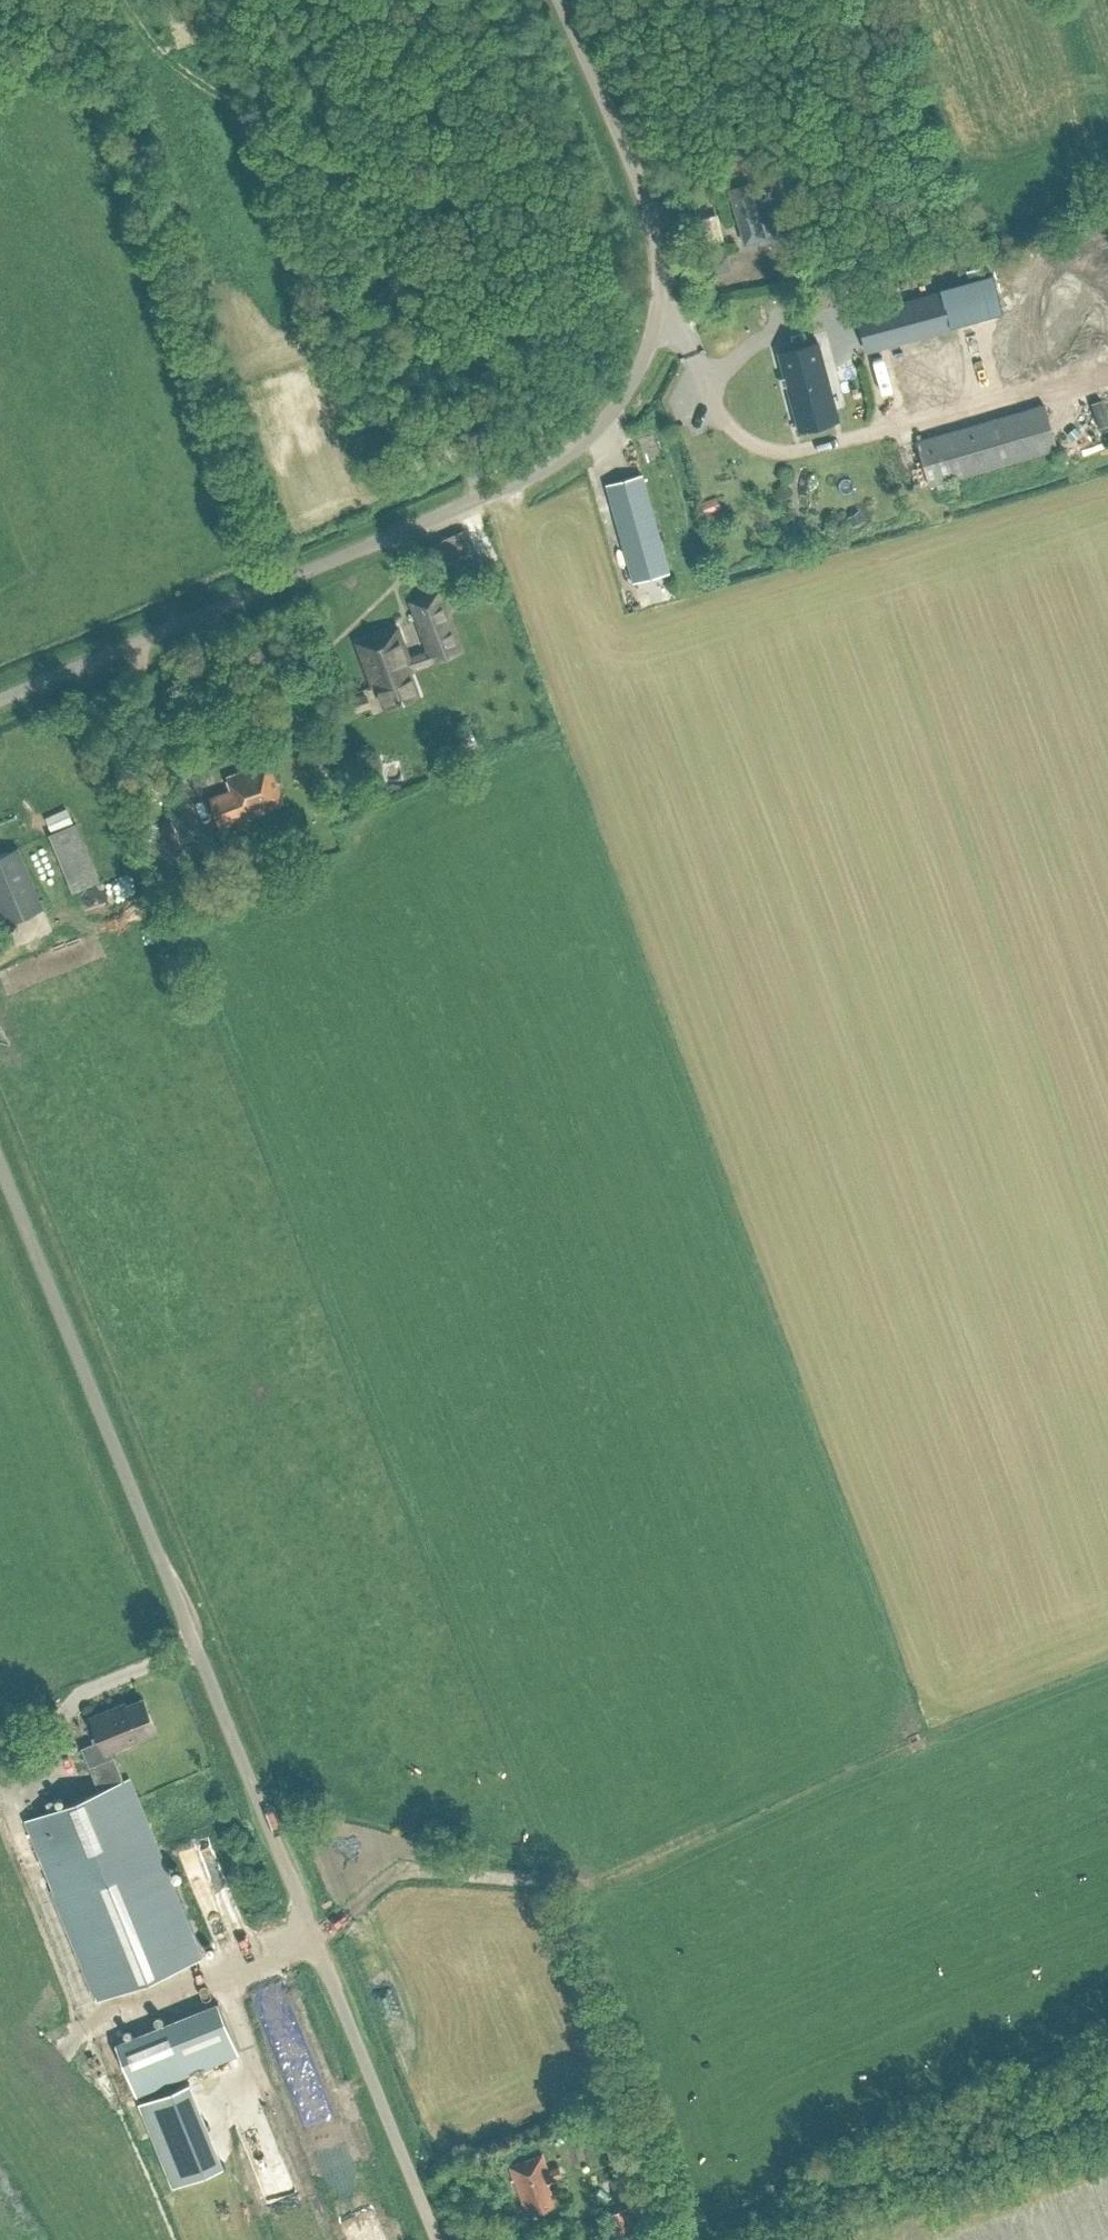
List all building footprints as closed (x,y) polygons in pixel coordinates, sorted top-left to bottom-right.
[(725,188),(744,243),(764,237),(745,181),(725,188)] [(712,272),(730,269),(727,253),(710,256),(712,272)] [(951,322),(1001,309),(991,272),(941,286),(943,293),(951,322)] [(1018,330),(1031,372),(1107,350),(1107,290),(1015,317),(1018,330)] [(952,327),(951,322),(943,293),(857,316),(867,351),(952,327)] [(817,340),(779,351),(785,375),(788,384),(795,411),(833,401),(817,340)] [(1045,402),(916,439),(929,484),(1057,447),(1045,402)] [(664,553),(643,475),(607,485),(628,563),(664,553)] [(847,515),(853,524),(864,517),(858,508),(847,515)] [(666,571),(668,582),(691,577),(688,566),(666,571)] [(441,590),(409,601),(429,659),(461,648),(441,590)] [(397,625),(360,640),(376,682),(380,680),(391,707),(418,697),(407,668),(412,665),(397,625)] [(366,691),(349,698),(354,711),(371,705),(366,691)] [(283,799),(267,759),(225,775),(230,788),(210,796),(220,824),(283,799)] [(159,819),(149,792),(128,800),(138,827),(159,819)] [(101,881),(100,878),(76,824),(49,836),(73,892),(101,881)] [(5,920),(42,905),(18,845),(0,853),(0,908),(5,920)] [(161,857),(97,896),(107,911),(170,873),(161,857)] [(110,1747),(156,1728),(144,1698),(91,1719),(97,1733),(90,1736),(92,1740),(81,1745),(99,1789),(25,1819),(97,1997),(200,1955),(128,1778),(124,1780),(110,1747)] [(345,1880),(363,1875),(356,1844),(337,1849),(345,1880)] [(136,2093),(239,2052),(218,2000),(115,2041),(136,2093)] [(239,2062),(283,2208),(316,2198),(269,2043),(250,2049),(253,2058),(239,2062)] [(558,2164),(547,2168),(542,2153),(509,2166),(527,2213),(553,2203),(545,2181),(561,2175),(558,2164)] [(626,2206),(607,2213),(609,2219),(594,2224),(599,2239),(606,2239),(616,2237),(617,2238),(636,2231),(626,2206)] [(303,2238),(304,2239),(337,2239),(333,2229),(303,2238)]
